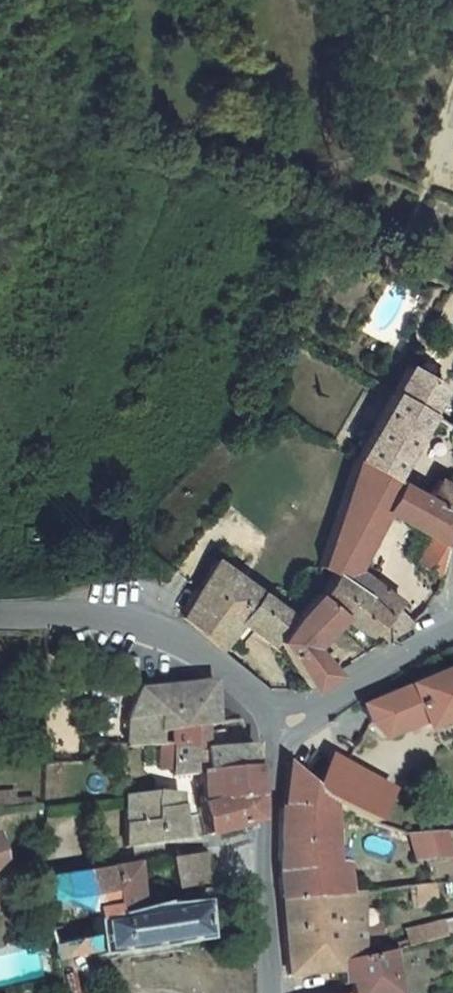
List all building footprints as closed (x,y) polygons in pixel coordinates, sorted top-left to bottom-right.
[(433,382),(399,363),(383,391),(344,457),(379,476),(433,382)] [(411,571),(433,581),(436,571),(441,546),(448,514),(419,498),(379,476),(344,457),(300,562),(380,617),(383,613),(390,606),(345,568),(375,509),(423,538),(411,571)] [(419,498),(448,514),(452,484),(433,471),(419,498)] [(231,612),(253,643),(271,625),(264,617),(209,550),(182,613),(216,636),(231,612)] [(342,610),(380,639),(391,632),(397,626),(383,613),(380,617),(300,562),(287,591),(319,615),(331,625),(342,610)] [(312,622),(319,615),(287,591),(264,617),(271,625),(253,643),(295,691),(317,674),(318,674),(290,644),(312,622)] [(378,706),(390,738),(452,713),(452,676),(378,706)] [(215,732),(210,689),(129,697),(120,717),(119,741),(158,737),(196,733),(215,732)] [(196,733),(158,737),(163,781),(195,778),(247,773),(244,752),(199,755),(196,733)] [(327,744),(306,784),(319,801),(370,825),(392,789),(327,744)] [(322,857),(319,801),(306,784),(285,761),(280,774),(277,783),(273,792),(271,803),(270,812),(271,824),(271,834),(274,892),(338,890),(337,859),(322,857)] [(195,778),(192,809),(226,803),(227,805),(250,802),(247,773),(195,778)] [(116,808),(114,853),(173,842),(166,792),(117,802),(116,808)] [(191,821),(194,838),(252,827),(250,802),(227,805),(226,803),(192,809),(191,821)] [(6,823),(0,826),(0,871),(1,871),(9,851),(6,823)] [(447,839),(415,840),(422,870),(452,868),(452,866),(447,839)] [(198,881),(193,854),(159,861),(164,887),(198,881)] [(126,866),(99,871),(109,916),(149,908),(146,890),(131,893),(126,866)] [(42,944),(48,964),(89,955),(90,961),(221,946),(213,887),(187,890),(190,900),(149,908),(109,916),(99,871),(30,885),(42,944)] [(408,905),(432,903),(430,885),(407,886),(408,905)] [(354,890),(338,890),(274,892),(278,969),(327,964),(327,953),(358,949),(354,890)] [(358,949),(327,953),(327,964),(327,973),(342,972),(344,991),(344,992),(393,992),(387,945),(358,949)]
